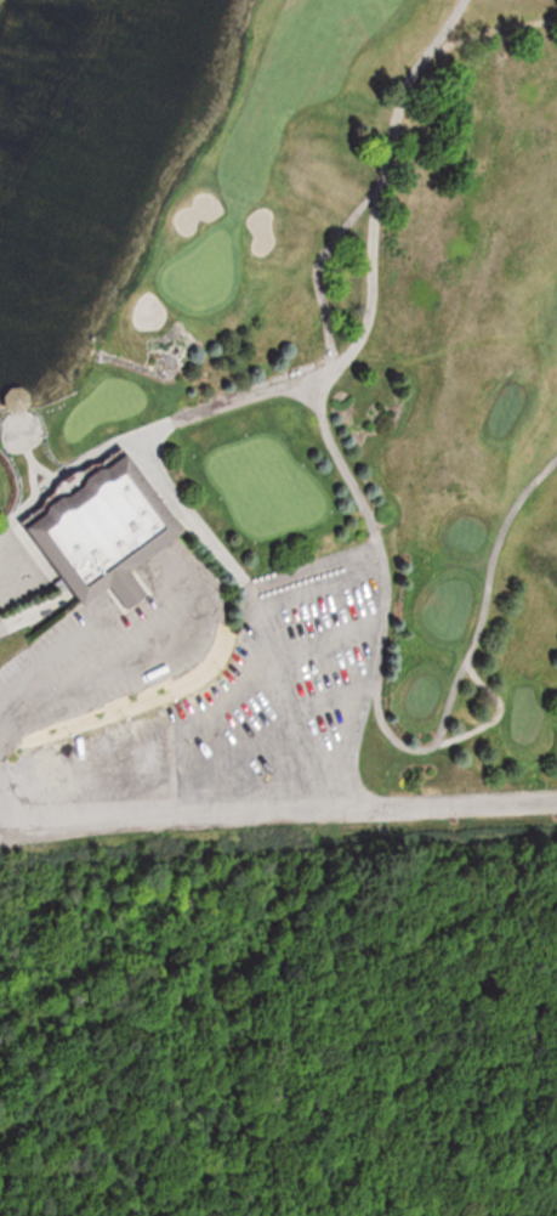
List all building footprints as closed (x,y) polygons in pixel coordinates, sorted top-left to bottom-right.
[(7,408),(30,414),(35,393),(11,388),(7,408)] [(24,525),(81,607),(188,527),(127,451),(24,525)]
